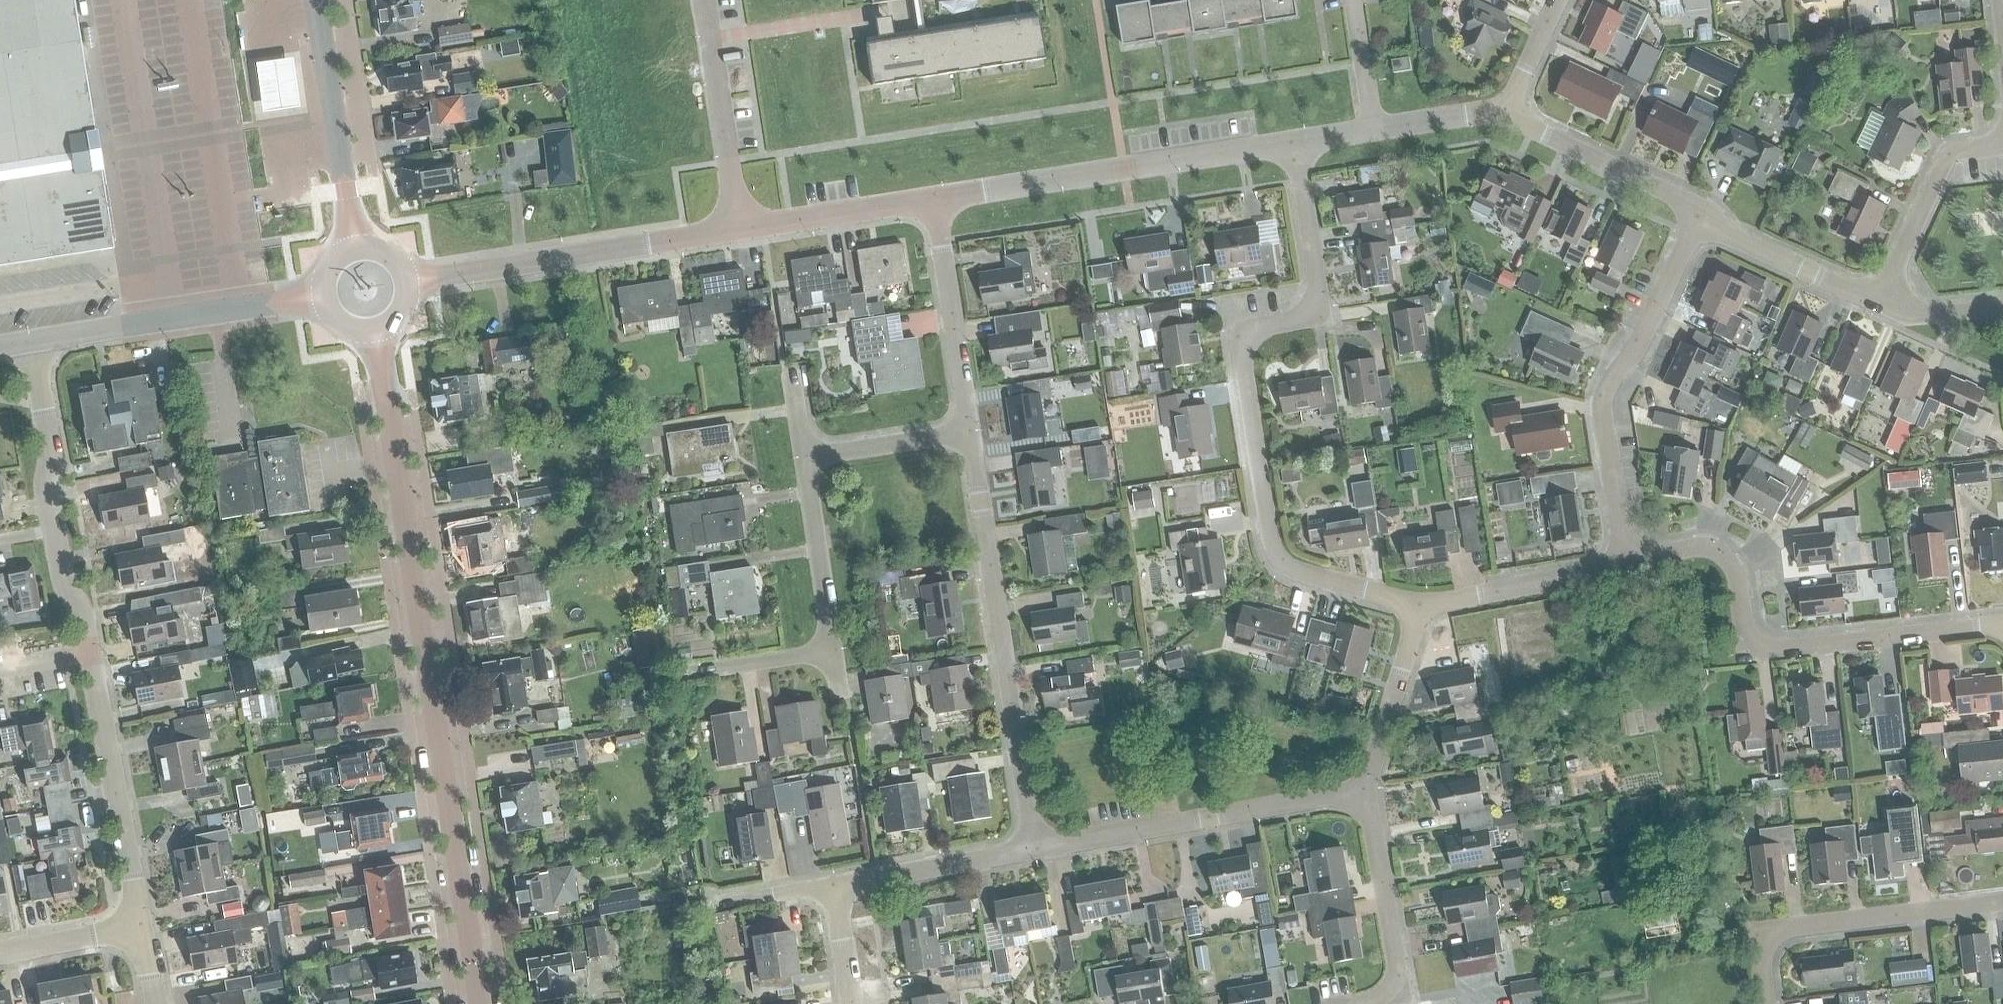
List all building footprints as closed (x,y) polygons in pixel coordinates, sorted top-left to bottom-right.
[(48,259),(49,259),(75,255),(113,249),(101,170),(94,171),(91,153),(88,134),(95,133),(91,107),(74,0),(0,0),(0,266),(48,259)] [(381,37),(416,31),(411,0),(378,0),(375,0),(381,37)] [(1189,0),(1152,6),(1151,2),(1118,7),(1124,47),(1157,41),(1156,37),(1194,31),(1195,35),(1228,30),(1228,25),(1265,19),(1266,24),(1300,19),(1297,0),(1189,0)] [(1503,23),(1506,15),(1473,0),(1465,18),(1472,21),(1468,31),(1472,33),(1464,51),(1484,60),(1492,42),(1504,47),(1513,27),(1503,23)] [(1687,17),(1711,14),(1710,0),(1659,0),(1661,17),(1687,15),(1687,17)] [(1588,17),(1591,19),(1580,43),(1606,55),(1617,32),(1636,41),(1648,14),(1623,2),(1617,15),(1594,4),(1588,17)] [(872,87),(1045,59),(1038,18),(865,46),(872,87)] [(885,33),(883,19),(874,20),(876,35),(885,33)] [(1868,24),(1854,26),(1855,36),(1869,34),(1868,24)] [(1778,44),(1790,43),(1789,25),(1777,26),(1778,44)] [(465,30),(435,35),(437,49),(468,44),(465,30)] [(1893,33),(1883,46),(1891,52),(1901,40),(1893,33)] [(480,46),(482,59),(518,52),(516,40),(480,46)] [(1983,87),(1980,60),(1979,51),(1956,54),(1958,67),(1937,69),(1942,112),(1971,108),(1969,88),(1983,87)] [(386,68),(390,94),(407,91),(407,92),(422,90),(421,83),(441,80),(440,73),(451,71),(449,58),(436,60),(435,54),(417,57),(418,63),(386,68)] [(300,107),(293,58),(277,60),(255,63),(262,112),(284,109),(300,107)] [(1394,61),(1395,73),(1413,71),(1411,59),(1394,61)] [(1739,69),(1717,59),(1710,73),(1732,83),(1739,69)] [(1637,103),(1644,87),(1611,71),(1606,82),(1572,66),(1558,96),(1582,107),(1581,109),(1606,121),(1619,94),(1637,103)] [(452,76),(455,95),(483,91),(480,71),(452,76)] [(1812,74),(1803,93),(1814,98),(1823,80),(1812,74)] [(558,99),(566,93),(557,82),(549,88),(558,99)] [(1913,150),(1921,135),(1907,128),(1910,123),(1921,116),(1906,94),(1889,105),(1883,117),(1887,119),(1869,156),(1900,171),(1911,149),(1913,150)] [(463,121),(461,106),(459,96),(435,100),(438,113),(426,114),(426,111),(394,116),(398,142),(429,137),(428,127),(463,121)] [(1797,107),(1811,113),(1815,104),(1801,98),(1797,107)] [(1704,143),(1715,120),(1691,109),(1687,119),(1658,105),(1644,134),(1668,145),(1667,147),(1682,154),(1691,136),(1704,143)] [(1739,177),(1764,189),(1782,152),(1756,140),(1756,141),(1730,129),(1720,151),(1746,163),(1739,177)] [(549,187),(575,184),(569,133),(544,136),(549,187)] [(1805,175),(1814,157),(1801,151),(1793,169),(1805,175)] [(456,162),(403,170),(408,202),(432,198),(432,197),(460,192),(456,162)] [(1491,214),(1496,205),(1508,211),(1508,212),(1505,210),(1501,218),(1504,226),(1522,234),(1520,238),(1533,244),(1551,204),(1538,198),(1537,199),(1529,196),(1534,186),(1521,180),(1519,183),(1492,171),(1480,198),(1482,199),(1478,207),(1481,208),(1479,212),(1487,215),(1488,213),(1491,214)] [(1877,227),(1886,208),(1864,198),(1869,187),(1839,172),(1828,193),(1852,204),(1838,234),(1865,247),(1875,226),(1877,227)] [(1392,212),(1393,213),(1385,214),(1381,189),(1338,196),(1343,226),(1362,223),(1364,235),(1395,230),(1416,226),(1413,208),(1392,212)] [(1553,235),(1573,244),(1564,262),(1580,270),(1592,244),(1581,239),(1593,213),(1568,201),(1553,235)] [(1624,274),(1641,236),(1614,224),(1597,262),(1611,268),(1607,279),(1597,275),(1592,287),(1615,298),(1620,285),(1617,284),(1622,273),(1624,274)] [(1244,266),(1246,277),(1277,273),(1273,247),(1262,248),(1259,228),(1218,233),(1223,269),(1244,266)] [(1405,229),(1395,230),(1397,244),(1407,243),(1405,229)] [(1395,230),(1364,235),(1366,247),(1358,248),(1365,289),(1395,285),(1390,249),(1398,247),(1397,244),(1395,230)] [(1152,292),(1170,289),(1171,296),(1195,293),(1188,251),(1172,254),(1169,235),(1126,242),(1132,276),(1148,273),(1152,292)] [(858,253),(864,290),(909,282),(902,245),(858,253)] [(1006,271),(980,275),(985,304),(1025,298),(1026,298),(1026,295),(1036,294),(1034,284),(1025,285),(1022,269),(1032,268),(1030,253),(1004,257),(1006,271)] [(836,281),(832,256),(792,262),(799,309),(813,307),(811,295),(823,293),(825,306),(835,304),(836,312),(852,310),(848,280),(836,281)] [(1092,266),(1095,281),(1115,277),(1112,262),(1092,266)] [(1196,267),(1199,286),(1214,284),(1211,265),(1196,267)] [(1503,270),(1498,283),(1512,289),(1517,277),(1503,270)] [(692,320),(694,332),(696,344),(715,342),(714,329),(713,329),(711,317),(748,311),(742,271),(699,278),(703,304),(691,306),(693,320),(692,320)] [(1471,271),(1465,287),(1491,297),(1497,282),(1471,271)] [(1525,271),(1519,287),(1538,295),(1544,279),(1525,271)] [(1714,273),(1705,292),(1741,309),(1746,299),(1759,305),(1763,296),(1750,290),(1750,289),(1714,273)] [(1450,280),(1438,282),(1442,306),(1454,304),(1450,280)] [(696,346),(696,344),(694,332),(692,320),(690,307),(677,309),(673,284),(637,290),(637,288),(618,291),(624,326),(678,317),(683,348),(696,346)] [(863,290),(850,293),(854,320),(867,318),(863,290)] [(764,306),(761,291),(745,293),(748,309),(764,306)] [(1741,309),(1705,292),(1696,312),(1713,320),(1708,331),(1718,336),(1748,350),(1753,337),(1746,334),(1750,325),(1736,319),(1741,309)] [(1395,314),(1401,355),(1431,350),(1425,314),(1433,313),(1430,296),(1400,301),(1402,313),(1395,314)] [(1203,364),(1198,325),(1182,328),(1180,318),(1181,318),(1179,304),(1148,308),(1149,316),(1152,333),(1162,332),(1165,350),(1163,350),(1166,370),(1203,364)] [(1148,306),(1137,308),(1138,317),(1149,316),(1148,308),(1148,306)] [(1772,306),(1767,318),(1776,322),(1781,310),(1772,306)] [(1548,374),(1571,384),(1584,355),(1552,341),(1560,326),(1531,313),(1520,337),(1540,346),(1531,367),(1537,369),(1536,371),(1547,376),(1548,374)] [(773,327),(771,314),(761,315),(763,328),(773,327)] [(1789,376),(1809,385),(1818,363),(1807,358),(1821,326),(1794,314),(1778,350),(1796,358),(1789,376)] [(859,363),(871,361),(876,395),(924,388),(917,339),(890,343),(886,315),(867,318),(854,320),(853,320),(859,363)] [(994,368),(1011,366),(1012,374),(1047,368),(1045,350),(1034,351),(1031,333),(1042,331),(1039,317),(1014,321),(1016,334),(990,338),(994,368)] [(567,327),(553,329),(554,339),(568,337),(567,327)] [(1107,327),(1098,328),(1099,338),(1108,337),(1107,327)] [(786,345),(796,344),(794,332),(785,333),(786,345)] [(1843,396),(1862,404),(1872,382),(1861,377),(1875,345),(1848,333),(1832,370),(1850,378),(1843,396)] [(502,340),(505,364),(533,359),(529,336),(502,340)] [(1108,337),(1099,338),(1100,347),(1109,346),(1108,337)] [(480,344),(486,374),(501,371),(495,341),(480,344)] [(1673,363),(1707,379),(1713,366),(1731,374),(1740,355),(1712,342),(1707,354),(1682,343),(1673,363)] [(696,346),(683,348),(685,358),(698,356),(696,346)] [(1893,418),(1897,420),(1885,448),(1902,455),(1915,426),(1914,426),(1923,405),(1912,400),(1926,368),(1897,355),(1881,392),(1901,401),(1893,418)] [(1377,401),(1379,409),(1396,406),(1390,377),(1379,378),(1375,359),(1345,365),(1353,406),(1377,401)] [(1707,379),(1673,363),(1664,384),(1682,392),(1675,407),(1701,419),(1712,394),(1702,390),(1707,379)] [(1159,373),(1162,392),(1175,390),(1172,371),(1159,373)] [(1115,372),(1106,373),(1109,398),(1118,397),(1115,372)] [(1090,375),(1074,377),(1076,392),(1092,390),(1090,375)] [(477,376),(431,384),(438,426),(463,422),(463,421),(484,417),(477,376)] [(145,438),(159,435),(153,403),(155,402),(153,390),(147,392),(144,377),(109,383),(112,395),(105,396),(103,385),(91,388),(92,393),(77,396),(84,429),(82,429),(84,441),(90,440),(93,455),(127,448),(125,436),(132,435),(135,446),(146,444),(145,438)] [(1321,408),(1323,417),(1340,414),(1334,377),(1321,379),(1321,378),(1280,385),(1285,415),(1321,408)] [(1009,399),(1015,441),(1045,437),(1040,400),(1052,399),(1049,379),(1024,383),(1026,397),(1009,399)] [(1976,438),(1983,441),(1993,418),(1977,411),(1984,394),(1951,379),(1941,403),(1940,405),(1964,415),(1957,430),(1976,438)] [(1176,424),(1181,458),(1212,454),(1209,434),(1211,433),(1207,408),(1189,410),(1187,396),(1161,399),(1165,426),(1176,424)] [(1792,397),(1785,413),(1794,417),(1798,408),(1798,407),(1801,401),(1792,397)] [(1926,403),(1920,418),(1932,423),(1940,405),(1941,403),(1931,399),(1929,404),(1926,403)] [(1513,430),(1517,455),(1536,451),(1537,459),(1540,461),(1547,459),(1549,456),(1548,449),(1567,446),(1562,412),(1520,420),(1517,404),(1492,408),(1496,433),(1513,430)] [(1798,407),(1798,408),(1802,419),(1812,416),(1808,404),(1798,407)] [(654,454),(651,438),(663,436),(661,423),(630,427),(634,457),(654,454)] [(1802,424),(1799,431),(1811,438),(1815,431),(1802,424)] [(668,436),(675,480),(704,475),(703,466),(735,461),(729,426),(668,436)] [(1067,432),(1057,433),(1059,445),(1069,444),(1067,432)] [(1388,432),(1375,435),(1377,444),(1390,441),(1388,432)] [(1704,459),(1720,461),(1723,434),(1707,432),(1704,459)] [(247,458),(211,463),(221,521),(256,515),(256,511),(268,509),(269,518),(309,511),(298,445),(297,438),(257,444),(260,459),(247,461),(247,458)] [(1341,439),(1325,443),(1326,452),(1343,448),(1341,439)] [(1106,446),(1085,449),(1086,459),(1107,456),(1106,446)] [(466,454),(469,472),(448,475),(452,499),(492,493),(490,476),(513,473),(509,447),(466,454)] [(1019,468),(1025,510),(1056,506),(1050,469),(1063,467),(1060,448),(1035,452),(1037,466),(1019,468)] [(1666,448),(1662,478),(1666,478),(1664,494),(1689,498),(1691,481),(1695,482),(1699,452),(1666,448)] [(1734,499),(1753,510),(1778,467),(1759,456),(1747,449),(1735,470),(1746,477),(1734,499)] [(1854,449),(1848,460),(1866,469),(1872,458),(1854,449)] [(148,454),(117,460),(119,473),(150,467),(148,454)] [(1985,463),(1954,467),(1956,485),(1987,481),(1985,463)] [(171,466),(157,469),(160,482),(174,479),(171,466)] [(1753,510),(1772,521),(1786,498),(1797,505),(1809,484),(1797,477),(1797,478),(1778,467),(1753,510)] [(1574,472),(1530,480),(1532,496),(1545,494),(1546,502),(1553,542),(1582,537),(1574,489),(1576,489),(1574,472)] [(1922,488),(1920,472),(1888,474),(1889,491),(1922,488)] [(99,497),(105,529),(147,521),(141,490),(157,488),(154,475),(124,480),(127,492),(99,497)] [(1499,482),(1502,505),(1526,503),(1523,479),(1499,482)] [(1329,553),(1370,546),(1369,540),(1380,538),(1371,481),(1354,484),(1359,518),(1324,524),(1324,519),(1307,522),(1310,547),(1328,544),(1329,553)] [(655,483),(640,485),(642,498),(657,495),(655,483)] [(576,484),(517,494),(519,507),(578,497),(576,484)] [(1143,492),(1132,494),(1135,511),(1146,509),(1143,492)] [(743,513),(740,497),(670,508),(677,555),(695,552),(694,548),(743,540),(739,513),(743,513)] [(656,498),(650,498),(653,514),(659,513),(656,498)] [(1477,505),(1461,507),(1467,552),(1483,550),(1477,505)] [(1461,554),(1455,511),(1438,514),(1441,533),(1405,539),(1409,568),(1451,562),(1450,555),(1461,554)] [(1912,538),(1913,553),(1917,552),(1920,579),(1948,576),(1944,541),(1958,540),(1955,512),(1923,515),(1926,536),(1912,538)] [(1121,513),(1106,515),(1109,531),(1124,528),(1121,513)] [(1047,533),(1029,536),(1035,577),(1078,571),(1073,534),(1087,532),(1084,514),(1045,520),(1047,533)] [(1795,539),(1798,566),(1838,561),(1836,544),(1858,542),(1855,517),(1823,520),(1825,535),(1795,539)] [(461,528),(457,535),(458,544),(462,549),(467,548),(469,547),(470,552),(468,552),(471,569),(504,563),(505,563),(506,563),(508,562),(507,560),(507,559),(500,520),(488,522),(488,523),(461,528)] [(201,527),(183,530),(186,543),(204,539),(201,527)] [(261,544),(285,540),(287,551),(300,549),(303,569),(349,562),(344,531),(298,539),(298,535),(287,537),(285,528),(259,533),(261,544)] [(1183,551),(1190,593),(1224,588),(1219,558),(1222,558),(1220,542),(1210,544),(1207,528),(1169,534),(1172,553),(1183,551)] [(1982,573),(2002,570),(2002,529),(1975,532),(1976,547),(1979,546),(1982,573)] [(144,550),(117,555),(123,587),(138,584),(139,588),(174,581),(170,563),(161,564),(158,548),(170,546),(186,543),(183,530),(167,533),(142,538),(144,550)] [(1891,537),(1879,537),(1880,563),(1892,562),(1891,537)] [(505,563),(504,563),(507,577),(533,572),(530,556),(525,557),(519,559),(514,560),(514,558),(507,559),(507,560),(508,562),(506,563),(505,563)] [(752,569),(709,575),(708,564),(678,568),(681,588),(711,583),(716,621),(758,615),(752,569)] [(0,574),(0,599),(11,597),(14,612),(39,608),(31,565),(6,570),(7,573),(0,574)] [(1874,570),(1876,582),(1883,581),(1895,580),(1894,568),(1874,570)] [(1837,585),(1800,590),(1804,617),(1844,613),(1842,595),(1859,593),(1856,573),(1836,575),(1837,585)] [(961,631),(954,585),(944,586),(942,574),(899,580),(902,600),(924,597),(930,636),(961,631)] [(502,599),(468,605),(474,639),(490,637),(491,643),(521,638),(516,608),(547,602),(543,575),(516,579),(517,584),(500,586),(502,599)] [(307,607),(311,632),(359,624),(354,591),(306,598),(304,586),(278,590),(281,611),(307,607)] [(1130,586),(1115,588),(1117,604),(1132,602),(1130,586)] [(198,589),(153,598),(155,609),(128,615),(134,646),(167,640),(168,642),(186,638),(182,617),(172,619),(170,607),(200,601),(198,589)] [(1078,638),(1079,645),(1090,643),(1087,621),(1075,623),(1073,610),(1084,608),(1082,592),(1055,596),(1057,611),(1032,615),(1036,644),(1078,638)] [(686,604),(669,607),(671,620),(688,617),(686,604)] [(1298,669),(1306,642),(1307,637),(1292,633),(1295,621),(1275,615),(1274,618),(1246,610),(1237,640),(1276,651),(1273,662),(1298,669)] [(1307,637),(1306,642),(1312,644),(1307,661),(1329,666),(1362,675),(1372,635),(1339,626),(1326,623),(1326,622),(1313,618),(1312,618),(1307,637)] [(277,641),(280,652),(301,648),(298,637),(277,641)] [(552,645),(549,649),(550,654),(554,657),(558,656),(561,652),(560,647),(556,644),(552,645)] [(361,655),(360,650),(350,652),(349,647),(303,656),(305,665),(288,669),(291,686),(335,678),(334,674),(363,668),(362,663),(363,662),(362,656),(361,655)] [(486,665),(480,672),(482,682),(490,687),(495,714),(521,709),(521,708),(528,707),(524,681),(528,681),(527,677),(536,676),(536,680),(548,678),(544,650),(531,652),(532,658),(486,665)] [(1180,650),(1165,654),(1169,671),(1184,667),(1180,650)] [(134,674),(140,705),(182,697),(176,666),(191,664),(189,651),(159,656),(161,669),(134,674)] [(1139,651),(1126,653),(1128,668),(1141,666),(1139,651)] [(906,655),(890,657),(891,666),(908,663),(906,655)] [(1047,709),(1073,705),(1075,716),(1101,712),(1097,688),(1086,690),(1083,674),(1094,672),(1092,658),(1066,662),(1068,675),(1042,679),(1047,709)] [(228,664),(235,693),(249,690),(258,688),(252,659),(228,664)] [(911,664),(910,664),(912,677),(920,676),(922,687),(932,686),(934,685),(938,711),(936,711),(936,712),(972,706),(972,705),(970,706),(964,669),(966,669),(966,668),(946,671),(944,659),(942,659),(911,664)] [(867,684),(865,684),(865,685),(867,685),(873,721),(871,722),(871,723),(906,717),(906,716),(904,716),(898,680),(900,679),(900,678),(912,677),(910,664),(910,663),(908,663),(891,666),(890,666),(892,679),(867,684)] [(1457,702),(1458,714),(1488,709),(1484,683),(1477,684),(1475,669),(1435,676),(1439,705),(1457,702)] [(1948,671),(1930,673),(1933,704),(1958,701),(1960,714),(1995,711),(1997,727),(2002,726),(2002,716),(2002,710),(2002,702),(2001,678),(1961,681),(1960,670),(1948,671)] [(1855,680),(1860,718),(1874,716),(1879,752),(1907,749),(1900,695),(1883,696),(1881,677),(1855,680)] [(337,702),(300,708),(300,709),(303,723),(339,716),(340,723),(369,719),(366,704),(371,703),(370,698),(372,697),(371,689),(369,689),(368,684),(334,690),(337,702)] [(1798,727),(1810,726),(1813,751),(1843,748),(1839,712),(1825,713),(1821,684),(1793,688),(1798,727)] [(1758,692),(1737,694),(1738,702),(1734,703),(1736,715),(1727,716),(1731,742),(1746,741),(1747,751),(1767,748),(1771,775),(1786,773),(1781,730),(1766,732),(1763,707),(1760,707),(1758,692)] [(250,696),(247,697),(251,720),(261,718),(258,695),(250,696)] [(1153,701),(1143,703),(1145,713),(1155,712),(1153,701)] [(827,755),(824,738),(818,703),(778,710),(781,730),(767,732),(772,760),(787,758),(785,745),(810,740),(813,757),(827,755)] [(1458,714),(1460,725),(1443,728),(1448,758),(1495,751),(1488,709),(1458,714)] [(539,713),(541,723),(557,721),(560,720),(558,710),(539,713)] [(156,748),(160,770),(200,763),(196,741),(209,738),(205,714),(173,720),(175,732),(181,731),(183,743),(156,748)] [(713,719),(720,766),(756,761),(753,739),(748,739),(747,733),(748,732),(745,715),(713,719)] [(28,747),(30,761),(31,762),(55,757),(47,716),(23,720),(24,724),(1,728),(5,751),(28,747)] [(560,720),(557,721),(559,731),(571,729),(569,719),(560,720)] [(314,731),(316,744),(338,740),(336,727),(314,731)] [(1963,782),(2002,778),(2002,743),(1981,745),(1980,730),(1943,734),(1944,746),(1944,749),(1959,747),(1963,782)] [(641,734),(615,738),(616,747),(642,743),(641,734)] [(1943,734),(1921,737),(1922,748),(1944,746),(1943,734)] [(532,750),(534,764),(576,757),(574,743),(532,750)] [(931,744),(921,745),(922,755),(932,754),(931,744)] [(281,752),(284,767),(316,762),(314,746),(281,752)] [(1512,747),(1501,749),(1504,762),(1514,760),(1512,747)] [(281,752),(264,755),(267,770),(284,767),(281,752)] [(339,767),(321,771),(323,787),(341,784),(345,789),(353,787),(355,783),(380,779),(380,777),(385,773),(383,764),(377,763),(377,760),(374,761),(372,752),(337,758),(339,767)] [(43,784),(48,807),(72,803),(67,780),(70,779),(66,755),(55,757),(31,762),(30,761),(24,763),(29,787),(43,784)] [(973,759),(962,761),(933,765),(936,782),(950,779),(957,822),(990,817),(983,774),(975,775),(973,759)] [(1885,763),(1887,777),(1907,774),(1905,760),(1885,763)] [(200,763),(160,770),(164,793),(192,787),(194,799),(220,794),(217,782),(204,785),(200,763)] [(1512,763),(1499,765),(1501,776),(1514,773),(1512,763)] [(759,781),(760,790),(772,788),(769,764),(756,765),(759,781)] [(908,764),(899,765),(900,776),(909,775),(908,764)] [(883,789),(890,832),(923,827),(919,802),(930,800),(926,773),(913,775),(915,784),(883,789)] [(1767,778),(1752,780),(1753,793),(1789,789),(1787,774),(1780,775),(1780,780),(1768,782),(1767,778)] [(1917,774),(1905,776),(1906,787),(1919,786),(1917,774)] [(1462,810),(1464,822),(1495,816),(1493,804),(1485,806),(1480,777),(1441,784),(1445,813),(1462,810)] [(1904,778),(1891,780),(1892,792),(1906,790),(1904,778)] [(759,781),(743,783),(744,792),(752,791),(760,790),(759,781)] [(805,781),(773,787),(778,815),(794,812),(809,809),(810,815),(815,842),(847,837),(838,785),(806,791),(805,781)] [(501,789),(508,832),(544,827),(537,783),(501,789)] [(765,808),(775,807),(772,788),(760,790),(752,791),(756,815),(733,818),(741,864),(773,859),(765,808)] [(1850,789),(1834,791),(1835,804),(1851,802),(1850,789)] [(251,806),(249,796),(240,798),(238,801),(239,808),(251,806)] [(16,798),(2,801),(5,813),(18,811),(16,798)] [(41,858),(48,857),(48,856),(73,851),(73,852),(84,850),(80,825),(76,826),(72,803),(48,807),(52,831),(37,833),(41,858)] [(1889,834),(1861,837),(1863,855),(1874,854),(1877,879),(1905,876),(1904,863),(1923,861),(1921,845),(1917,806),(1887,809),(1889,834)] [(240,821),(256,818),(254,808),(239,811),(240,821)] [(353,830),(336,833),(339,851),(355,848),(361,853),(368,852),(370,847),(391,844),(388,827),(390,827),(390,823),(393,821),(392,813),(387,812),(386,809),(351,815),(353,830)] [(303,814),(306,827),(326,824),(323,811),(303,814)] [(1930,814),(1932,831),(1960,828),(1959,811),(1930,814)] [(1464,822),(1466,834),(1449,836),(1454,867),(1495,860),(1492,845),(1499,844),(1495,816),(1464,822)] [(11,861),(3,817),(0,818),(0,863),(11,861)] [(7,821),(10,836),(22,834),(19,819),(7,821)] [(2002,851),(2002,819),(1966,823),(1968,836),(1943,838),(1945,857),(2002,851)] [(1844,862),(1858,860),(1854,825),(1825,829),(1826,843),(1810,845),(1814,885),(1827,884),(1827,885),(1847,883),(1847,882),(1846,882),(1844,862)] [(1795,854),(1796,854),(1793,826),(1760,830),(1762,847),(1751,848),(1756,894),(1784,890),(1780,854),(1795,852),(1795,854)] [(176,851),(180,874),(219,867),(233,864),(227,829),(201,834),(203,846),(176,851)] [(1307,894),(1294,896),(1297,912),(1310,910),(1310,909),(1336,905),(1333,889),(1350,886),(1343,847),(1315,852),(1317,859),(1306,861),(1311,893),(1307,894)] [(1501,852),(1504,872),(1525,868),(1522,848),(1501,852)] [(48,856),(48,857),(51,871),(27,876),(32,899),(55,895),(55,899),(81,894),(73,852),(73,851),(48,856)] [(1216,891),(1242,886),(1244,899),(1272,893),(1267,865),(1253,868),(1251,855),(1211,863),(1216,891)] [(219,867),(180,874),(184,897),(212,891),(214,903),(240,899),(237,886),(223,888),(219,867)] [(343,899),(370,894),(402,888),(398,867),(366,872),(368,884),(341,889),(343,899)] [(573,868),(515,877),(522,919),(557,913),(555,905),(578,901),(573,868)] [(289,877),(291,889),(326,883),(324,870),(289,877)] [(1518,871),(1502,874),(1505,890),(1521,888),(1518,871)] [(0,880),(0,913),(8,912),(2,880),(0,880)] [(24,880),(15,882),(17,894),(26,892),(24,880)] [(1101,884),(1107,917),(1122,914),(1123,921),(1130,926),(1148,922),(1153,948),(1166,945),(1158,902),(1145,905),(1146,909),(1132,911),(1127,880),(1101,884)] [(1084,921),(1107,917),(1101,884),(1077,889),(1079,899),(1068,901),(1074,936),(1086,933),(1084,921)] [(1466,920),(1468,933),(1499,927),(1497,914),(1501,909),(1499,899),(1493,895),(1487,895),(1486,886),(1446,893),(1451,922),(1466,920)] [(345,912),(347,921),(406,911),(402,888),(370,894),(372,907),(345,912)] [(596,895),(600,916),(639,909),(636,888),(596,895)] [(258,911),(263,910),(268,903),(267,898),(263,895),(258,896),(253,903),(254,908),(258,911)] [(1022,899),(1028,932),(1042,929),(1043,937),(1058,935),(1056,926),(1053,927),(1047,895),(1022,899)] [(1258,896),(1261,925),(1273,924),(1271,895),(1258,896)] [(1028,932),(1022,899),(998,904),(1006,948),(994,951),(998,973),(993,973),(995,984),(1012,981),(1011,973),(1012,972),(1007,949),(1030,944),(1028,932)] [(946,905),(948,917),(974,913),(972,901),(946,905)] [(224,918),(243,914),(241,903),(222,906),(224,918)] [(281,906),(287,935),(301,933),(296,903),(281,906)] [(1336,905),(1310,909),(1310,910),(1313,925),(1315,939),(1330,937),(1334,961),(1362,956),(1355,916),(1339,919),(1336,905)] [(1202,934),(1198,906),(1184,909),(1189,936),(1202,934)] [(347,921),(347,926),(348,930),(376,925),(378,939),(410,933),(406,911),(347,921)] [(189,939),(195,970),(236,962),(232,946),(252,942),(249,928),(269,925),(266,912),(213,922),(215,934),(189,939)] [(1279,918),(1281,931),(1301,927),(1298,914),(1279,918)] [(903,924),(907,948),(940,943),(938,928),(945,927),(944,917),(903,924)] [(753,947),(756,961),(796,954),(792,933),(769,937),(767,924),(742,928),(746,949),(753,947)] [(584,930),(589,958),(608,955),(603,926),(584,930)] [(1468,933),(1470,944),(1455,946),(1459,976),(1499,969),(1497,954),(1503,953),(1499,927),(1468,933)] [(1994,1000),(2002,999),(2002,969),(1991,971),(1987,935),(1961,938),(1965,974),(1981,972),(1983,989),(1993,988),(1994,1000)] [(1063,964),(1075,962),(1070,937),(1058,939),(1063,964)] [(351,953),(349,938),(325,942),(328,958),(351,953)] [(940,943),(907,948),(911,972),(944,967),(947,981),(957,979),(983,975),(984,975),(982,963),(954,967),(950,943),(941,945),(940,943)] [(1828,957),(1803,960),(1806,986),(1831,983),(1832,992),(1857,989),(1853,951),(1828,954),(1828,957)] [(531,979),(536,979),(540,1000),(589,992),(585,970),(572,972),(572,968),(587,966),(585,952),(528,961),(531,979)] [(796,954),(756,961),(758,973),(750,974),(753,995),(793,988),(792,977),(799,976),(796,954)] [(416,979),(418,976),(416,968),(413,966),(411,955),(382,961),(382,959),(335,968),(339,987),(378,979),(380,989),(417,982),(416,979)] [(1139,973),(1144,1003),(1167,1003),(1164,987),(1176,986),(1172,958),(1152,961),(1153,971),(1139,973)] [(989,962),(982,963),(984,975),(991,974),(989,962)] [(1890,966),(1892,986),(1928,982),(1926,962),(1890,966)] [(1139,973),(1125,976),(1123,966),(1095,970),(1100,998),(1109,996),(1109,995),(1119,993),(1121,1003),(1144,1003),(1139,973)] [(1232,990),(1234,1003),(1274,1003),(1273,996),(1290,993),(1285,966),(1268,969),(1271,984),(1232,990)] [(282,984),(280,973),(268,975),(270,987),(282,984)] [(983,975),(957,979),(959,991),(984,987),(983,975)] [(201,1003),(244,1003),(241,991),(252,989),(250,976),(224,981),(227,993),(200,998),(201,1003)] [(67,1003),(93,1003),(88,978),(62,983),(67,1003)] [(1544,1003),(1540,978),(1512,983),(1515,1003),(1543,1003),(1544,1003)] [(40,1003),(67,1003),(62,983),(37,988),(40,1003)] [(351,1003),(361,1003),(374,1002),(372,989),(350,993),(351,1003)] [(1867,992),(1839,995),(1840,1003),(1868,1003),(1867,992)] [(8,993),(0,994),(0,1003),(10,1003),(8,993)] [(322,998),(323,1003),(350,1003),(347,993),(322,998)] [(727,997),(729,1003),(739,1003),(740,1003),(738,995),(727,997)] [(915,1000),(916,1003),(961,1003),(960,996),(948,998),(948,995),(935,997),(915,1000)]
